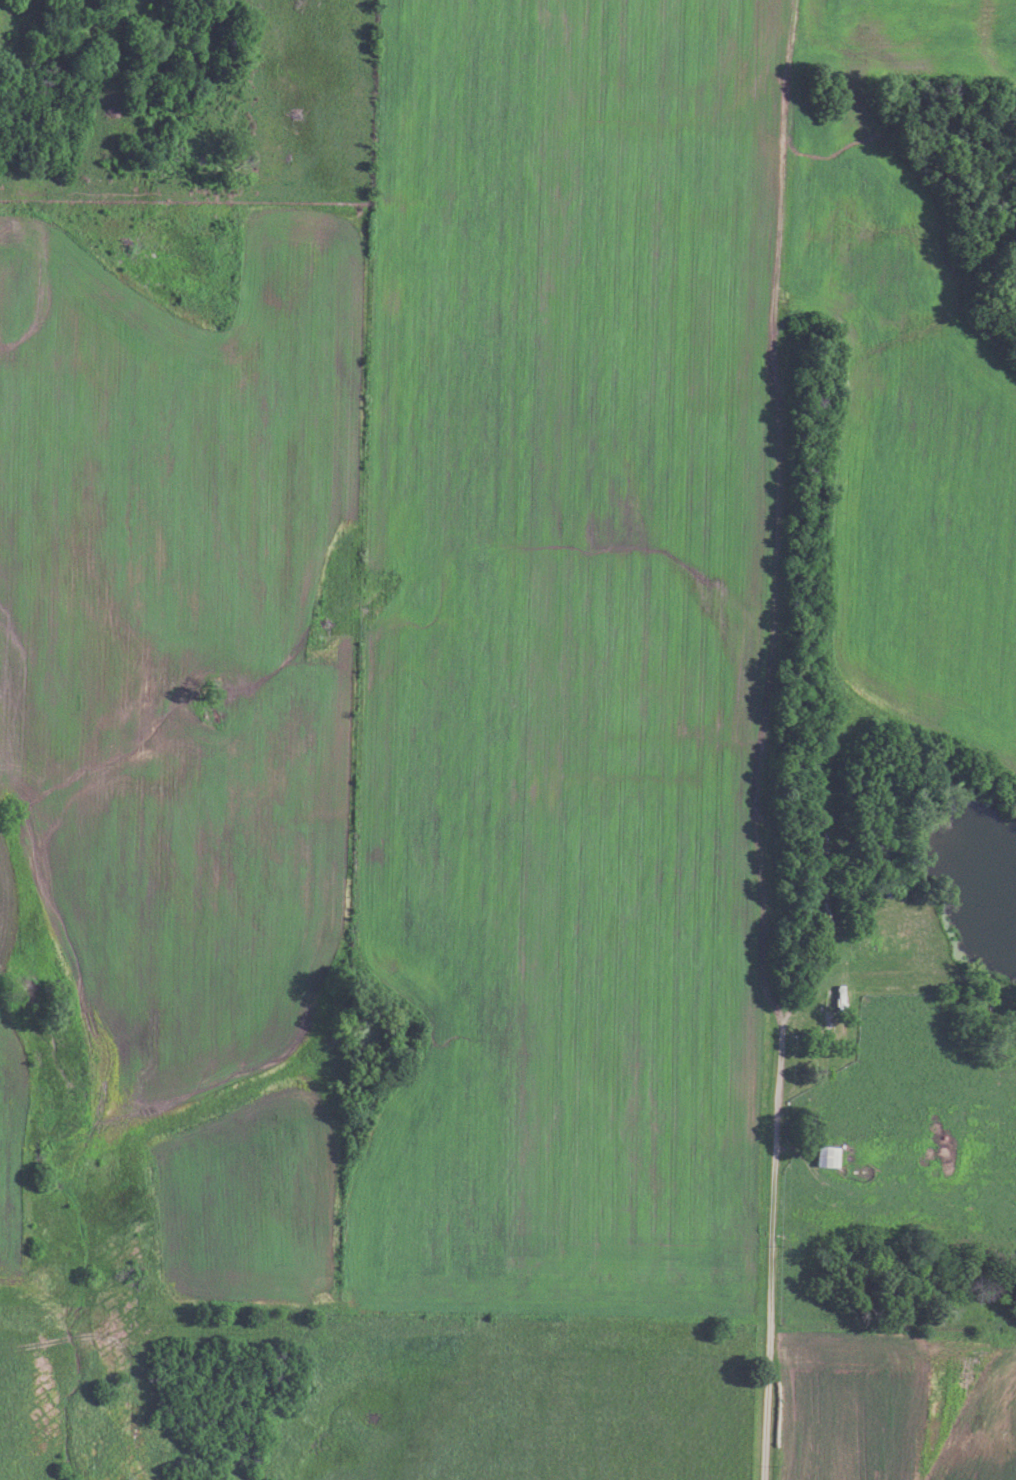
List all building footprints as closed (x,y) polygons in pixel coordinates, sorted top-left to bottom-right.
[(822,1036),(833,1036),(833,989),(822,989),(822,1036)] [(839,1169),(839,1147),(817,1147),(817,1168),(839,1169)]
